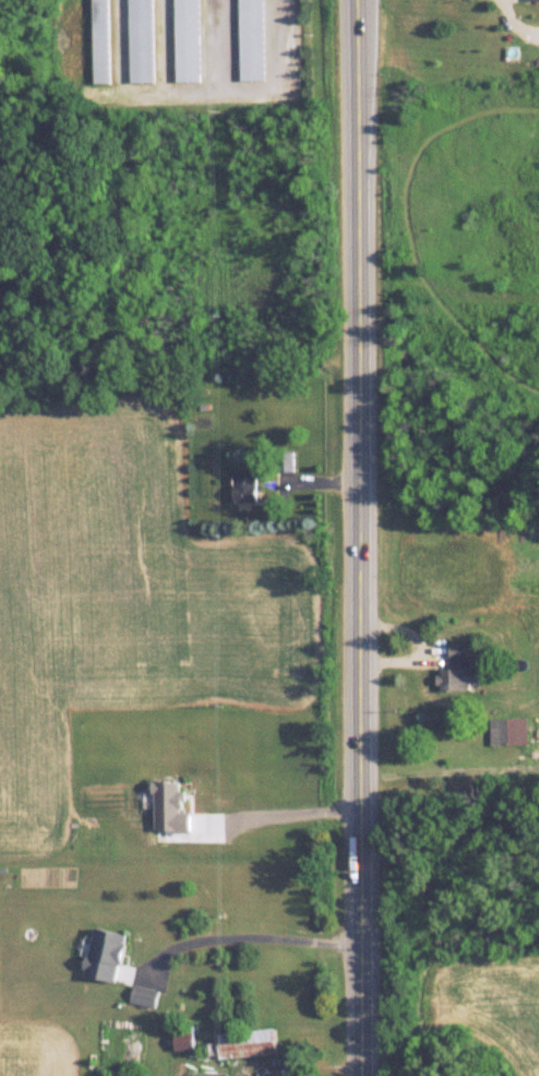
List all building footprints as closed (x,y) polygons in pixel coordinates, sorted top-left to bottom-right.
[(94,84),(111,84),(111,0),(93,0),(94,84)] [(154,82),(154,0),(130,0),(130,82),(154,82)] [(176,81),(200,81),(200,0),(176,0),(176,81)] [(264,79),(264,0),(239,0),(240,79),(264,79)] [(235,473),(235,500),(258,500),(258,473),(235,473)] [(450,667),(440,666),(440,688),(481,689),(481,667),(471,667),(471,642),(450,642),(450,667)] [(527,717),(490,717),(490,744),(527,744),(527,717)] [(87,972),(121,980),(132,933),(98,925),(87,972)] [(133,1000),(158,1007),(162,990),(137,983),(133,1000)] [(176,1024),(176,1049),(196,1049),(196,1024),(176,1024)] [(279,1053),(277,1028),(220,1031),(221,1057),(279,1053)]
